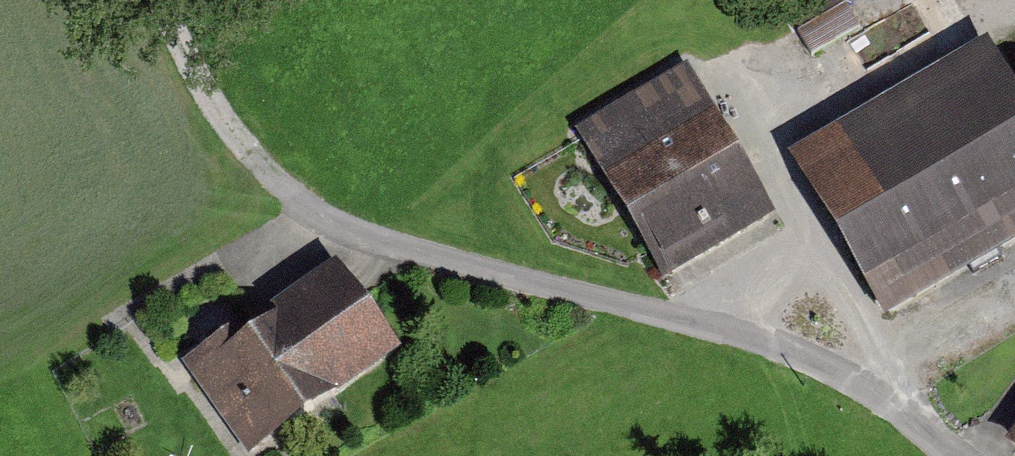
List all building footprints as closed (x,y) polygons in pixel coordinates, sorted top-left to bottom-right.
[(788,157),(885,320),(1014,244),(1014,126),(1008,114),(1014,110),(1014,89),(986,41),(788,157)] [(687,64),(575,130),(664,280),(776,215),(687,64)] [(337,262),(243,327),(240,324),(181,364),(245,455),(250,455),(399,353),(337,262)] [(1003,445),(1014,454),(1014,430),(1003,445)]
